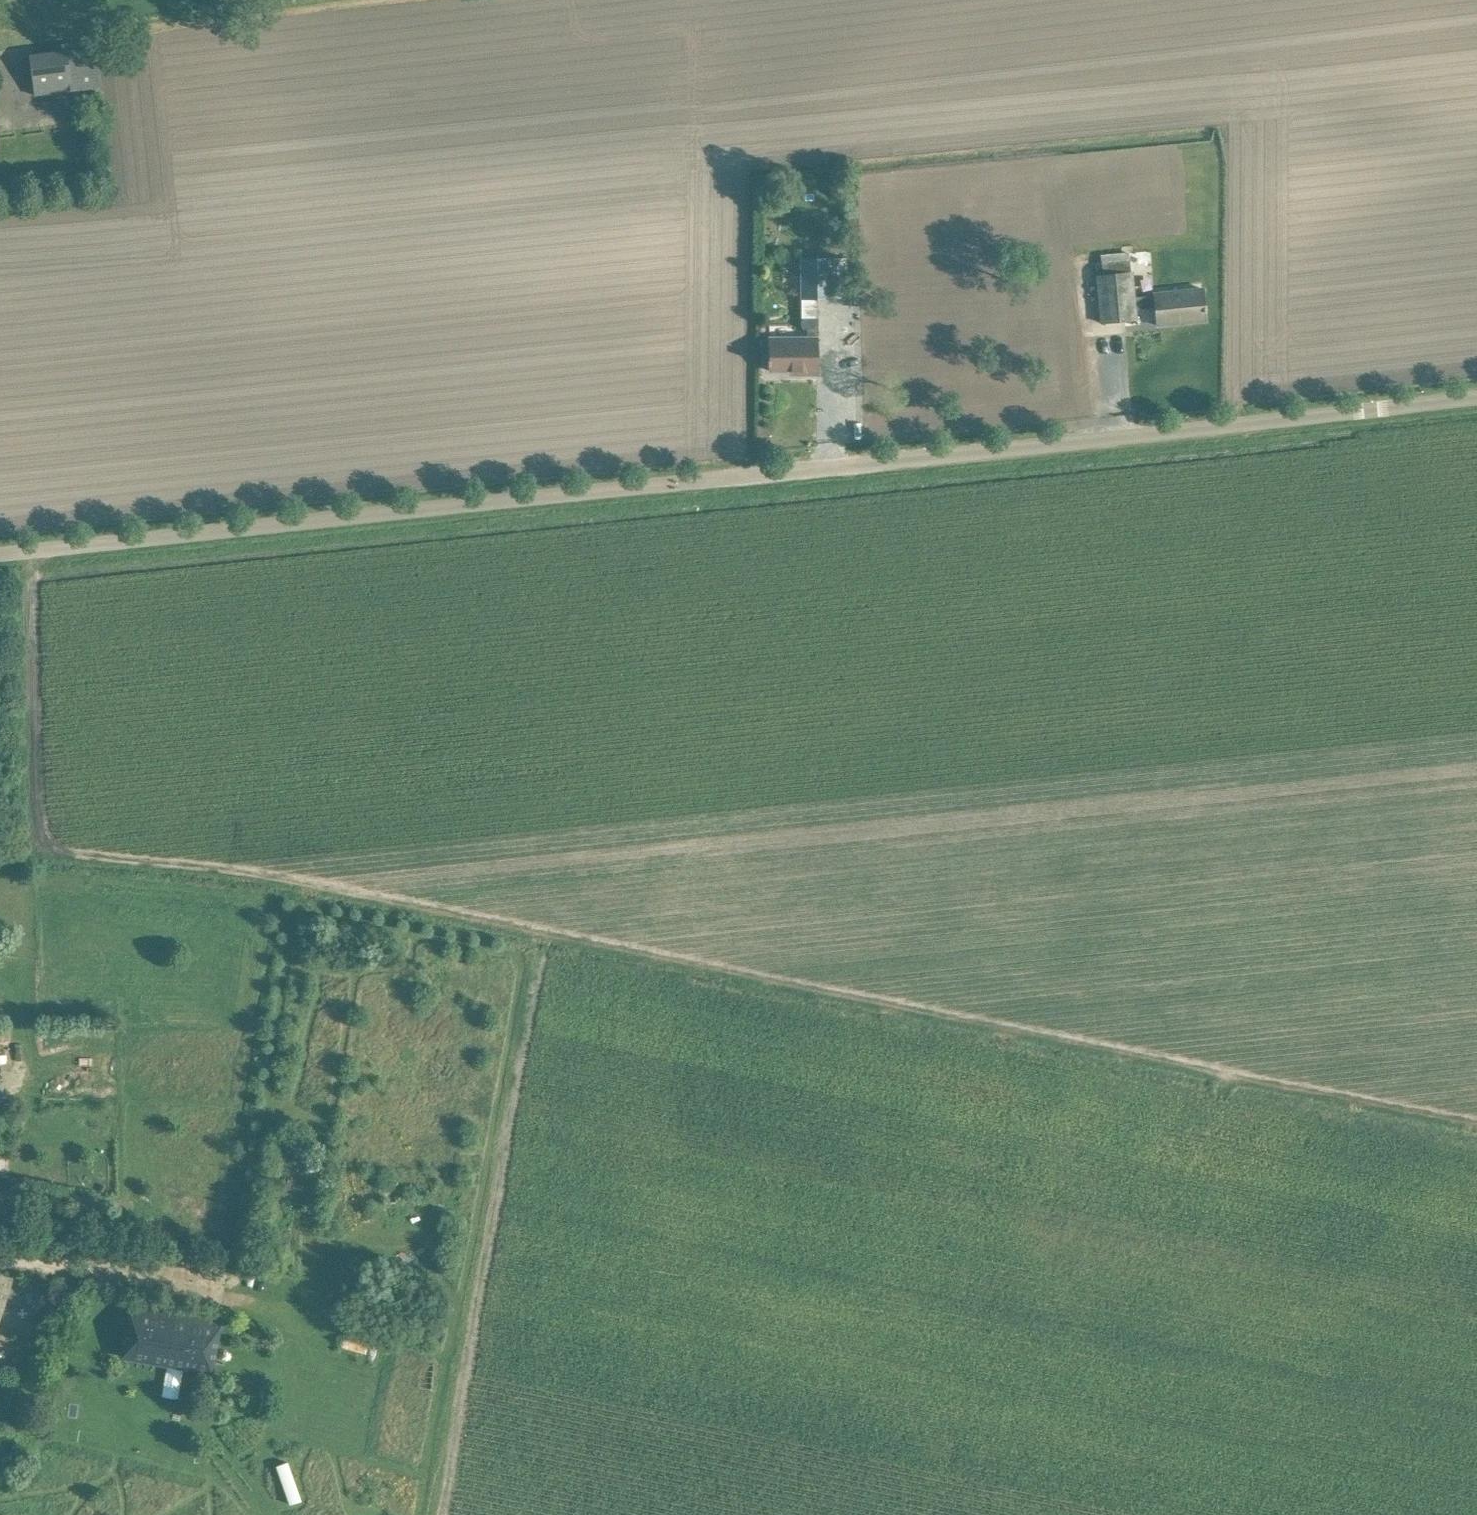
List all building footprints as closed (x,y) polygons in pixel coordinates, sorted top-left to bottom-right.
[(95,46),(29,54),(34,95),(100,87),(95,46)] [(1134,297),(1132,271),(1130,251),(1100,254),(1102,275),(1096,275),(1101,323),(1137,319),(1136,309),(1155,307),(1157,325),(1176,323),(1175,321),(1187,320),(1187,322),(1205,320),(1204,311),(1205,311),(1205,307),(1204,307),(1202,288),(1154,293),(1154,295),(1134,297)] [(846,257),(800,257),(800,298),(801,298),(801,318),(818,318),(818,298),(846,298),(846,257)] [(769,359),(767,359),(767,365),(769,365),(769,370),(798,370),(798,374),(817,374),(817,354),(817,338),(818,338),(818,318),(801,318),(801,328),(807,328),(807,338),(769,338),(769,359)] [(131,1306),(122,1356),(210,1371),(218,1321),(131,1306)]
